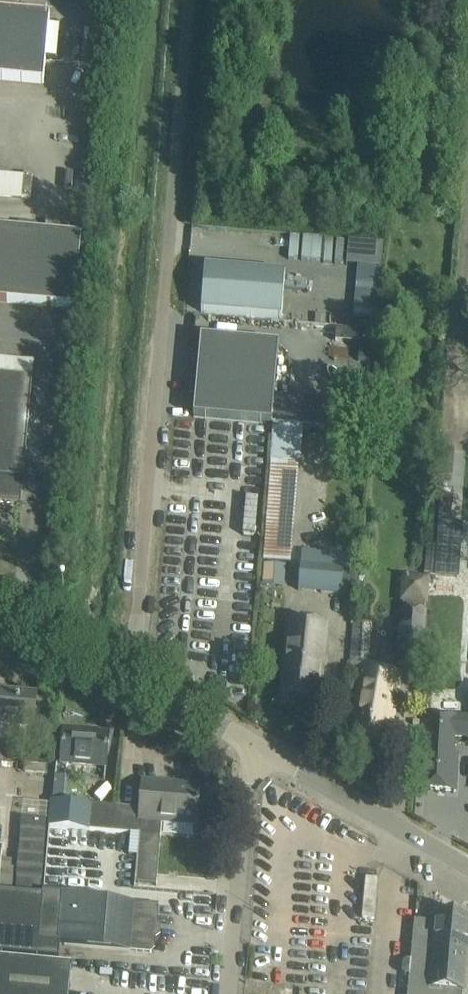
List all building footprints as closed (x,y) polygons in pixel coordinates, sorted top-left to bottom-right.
[(42,82),(44,60),(45,48),(49,15),(0,11),(0,78),(42,82)] [(20,201),(21,197),(30,198),(33,174),(23,173),(23,177),(0,175),(0,200),(20,201)] [(75,308),(81,237),(0,229),(0,301),(75,308)] [(204,267),(201,312),(281,318),(285,273),(204,267)] [(201,336),(194,415),(272,423),(302,426),(367,432),(370,405),(274,396),(279,344),(201,336)] [(20,504),(22,481),(23,481),(26,453),(30,398),(32,379),(33,364),(0,361),(0,502),(20,504)] [(271,436),(269,460),(299,462),(301,438),(271,436)] [(290,563),(299,462),(269,460),(260,561),(290,563)] [(250,467),(247,507),(261,509),(265,468),(250,467)] [(434,546),(431,576),(459,578),(463,525),(452,524),(452,516),(441,516),(440,516),(438,547),(434,546)] [(345,553),(341,594),(353,595),(357,548),(345,547),(345,553)] [(341,594),(345,553),(302,550),(298,591),(341,594)] [(402,574),(400,602),(428,605),(431,576),(402,574)] [(427,611),(399,608),(395,652),(423,655),(427,611)] [(400,673),(369,666),(373,622),(353,620),(349,665),(362,667),(360,673),(352,671),(349,689),(357,690),(352,717),(348,736),(388,744),(392,725),(400,673)] [(318,698),(321,679),(327,625),(289,621),(283,674),(280,694),(318,698)] [(34,714),(36,694),(0,690),(0,724),(33,727),(34,714)] [(417,787),(456,791),(457,753),(452,750),(452,738),(458,735),(467,736),(467,718),(460,718),(422,715),(418,767),(417,787)] [(108,735),(64,731),(61,763),(106,767),(108,735)] [(24,772),(45,774),(46,762),(25,760),(24,772)] [(196,824),(199,786),(198,786),(197,790),(165,787),(165,784),(143,782),(140,818),(134,817),(135,808),(115,807),(114,830),(143,833),(160,834),(161,821),(196,824)] [(113,831),(114,830),(115,807),(51,801),(49,825),(88,828),(93,829),(113,831)] [(20,815),(14,888),(41,891),(47,817),(20,815)] [(139,832),(135,884),(156,886),(160,834),(139,832)] [(365,878),(362,918),(374,919),(377,879),(365,878)] [(60,945),(63,900),(43,898),(0,895),(0,956),(58,961),(60,945)] [(60,945),(151,953),(156,906),(63,900),(60,945)] [(401,971),(404,975),(409,976),(408,987),(407,993),(463,993),(464,993),(465,993),(467,961),(467,951),(467,917),(436,914),(435,922),(414,920),(412,940),(410,960),(405,960),(402,962),(401,971)] [(52,964),(0,959),(0,993),(69,993),(72,966),(52,964)]
